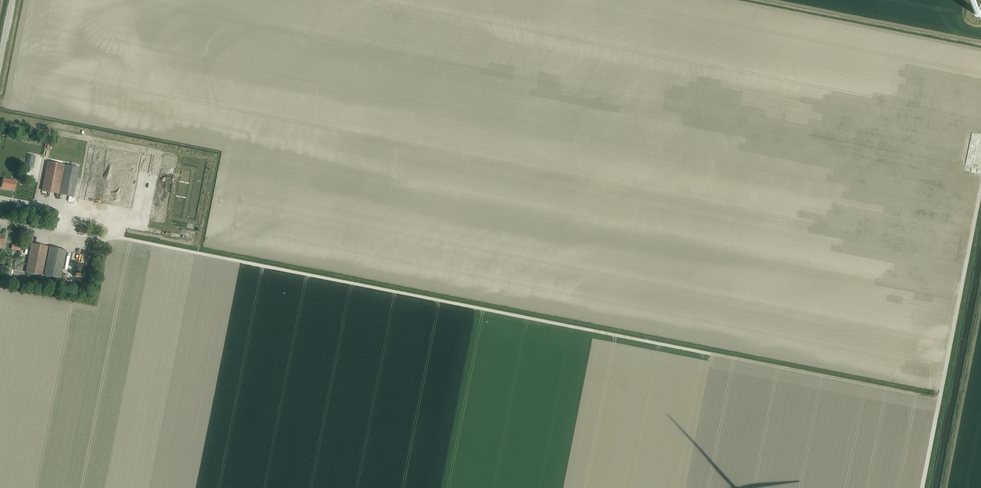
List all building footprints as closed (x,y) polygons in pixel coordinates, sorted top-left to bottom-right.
[(980,9),(980,8),(979,8),(978,8),(977,8),(976,8),(975,9),(974,10),(973,11),(973,12),(973,13),(973,14),(973,15),(974,16),(975,17),(976,18),(977,18),(978,18),(979,18),(980,17),(980,9)] [(77,201),(85,202),(95,204),(96,201),(131,208),(142,152),(53,135),(42,191),(78,198),(77,201)] [(14,190),(16,181),(4,179),(2,188),(14,190)] [(49,247),(32,243),(26,272),(44,276),(49,247)] [(66,250),(49,247),(44,276),(61,279),(66,250)]
